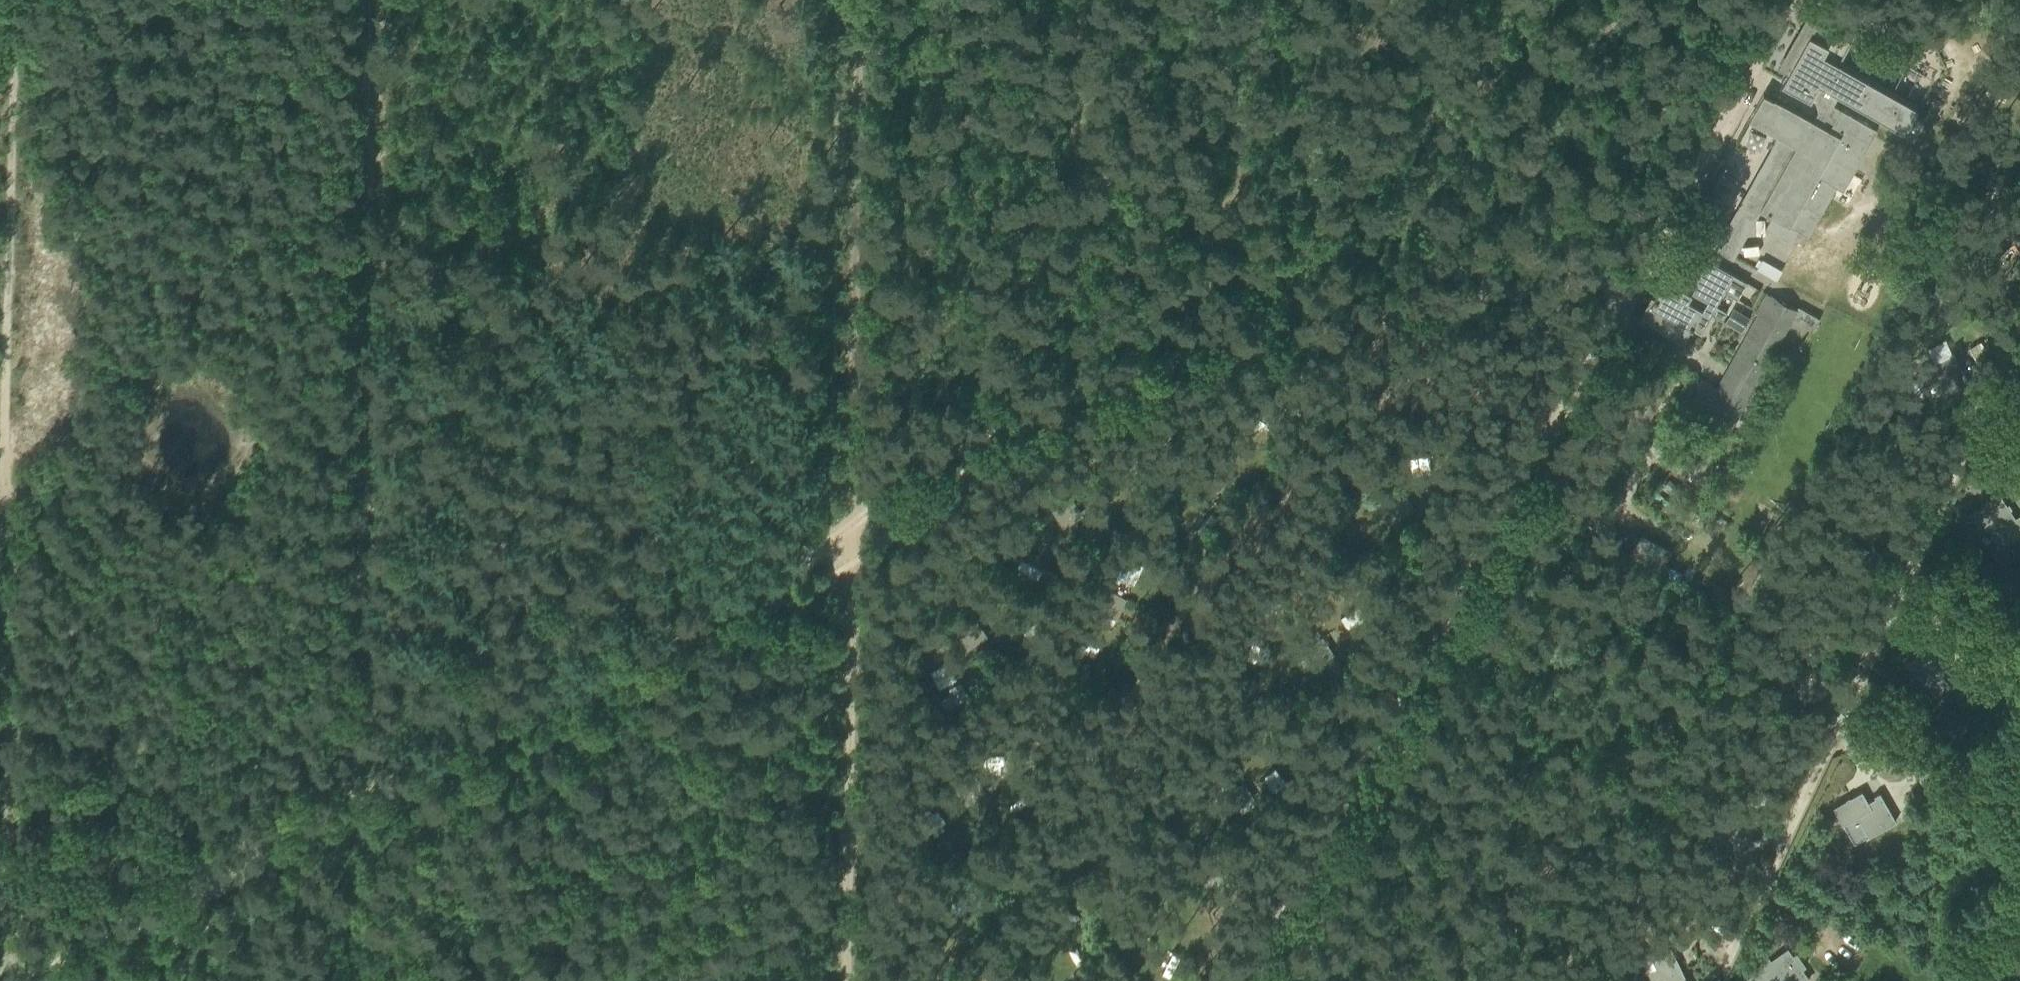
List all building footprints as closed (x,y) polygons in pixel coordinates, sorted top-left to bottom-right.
[(1781,82),(1810,98),(1819,82),(1913,136),(1923,118),(1913,113),(1917,106),(1838,62),(1851,39),(1834,30),(1832,33),(1814,23),(1808,34),(1799,29),(1779,64),(1788,69),(1781,82)] [(1898,92),(1918,101),(1924,89),(1904,79),(1898,92)] [(1771,147),(1714,248),(1733,259),(1761,209),(1765,212),(1765,213),(1767,215),(1768,213),(1771,215),(1764,227),(1790,241),(1798,228),(1807,234),(1819,212),(1820,212),(1836,184),(1842,188),(1876,128),(1840,108),(1833,104),(1822,124),(1773,97),(1772,98),(1763,92),(1749,118),(1777,134),(1770,147),(1771,147)] [(1638,316),(1661,329),(1670,314),(1691,326),(1701,308),(1710,313),(1733,274),(1707,259),(1690,290),(1681,285),(1676,293),(1660,284),(1653,296),(1650,295),(1638,316)] [(1759,316),(1717,391),(1700,381),(1686,406),(1728,430),(1796,310),(1767,293),(1755,314),(1759,316)] [(1733,307),(1725,321),(1741,330),(1749,316),(1733,307)] [(1967,381),(1964,376),(1965,375),(1963,371),(1962,372),(1953,353),(1917,371),(1930,396),(1949,387),(1950,390),(1951,390),(1948,384),(1964,376),(1966,381),(1967,381)] [(2017,516),(2015,517),(1999,492),(1980,504),(1976,506),(1977,507),(1966,514),(1967,515),(1971,512),(1981,528),(1985,525),(1999,546),(2019,532),(2019,521),(2017,516)] [(1640,532),(1628,553),(1657,569),(1668,548),(1640,532)] [(1099,607),(1114,615),(1122,600),(1107,592),(1099,607)] [(960,631),(968,645),(983,635),(974,622),(960,631)] [(1930,642),(1914,655),(1913,654),(1910,657),(1905,661),(1917,677),(1919,676),(1933,693),(1956,675),(1930,642)] [(1228,793),(1236,807),(1250,799),(1242,785),(1228,793)] [(1832,806),(1842,824),(1857,816),(1868,836),(1895,821),(1879,792),(1873,795),(1874,797),(1867,801),(1861,790),(1849,797),(1849,796),(1845,798),(1845,799),(1832,806)] [(1753,833),(1745,814),(1707,830),(1719,856),(1727,852),(1728,854),(1732,852),(1731,850),(1739,847),(1740,849),(1757,841),(1755,837),(1756,836),(1754,832),(1753,833)] [(1650,980),(1687,980),(1685,978),(1684,978),(1675,959),(1673,960),(1668,949),(1652,957),(1658,968),(1649,972),(1652,980),(1650,980)] [(1757,970),(1764,980),(1775,980),(1806,980),(1808,979),(1787,949),(1770,961),(1768,958),(1763,962),(1765,964),(1757,970)]
